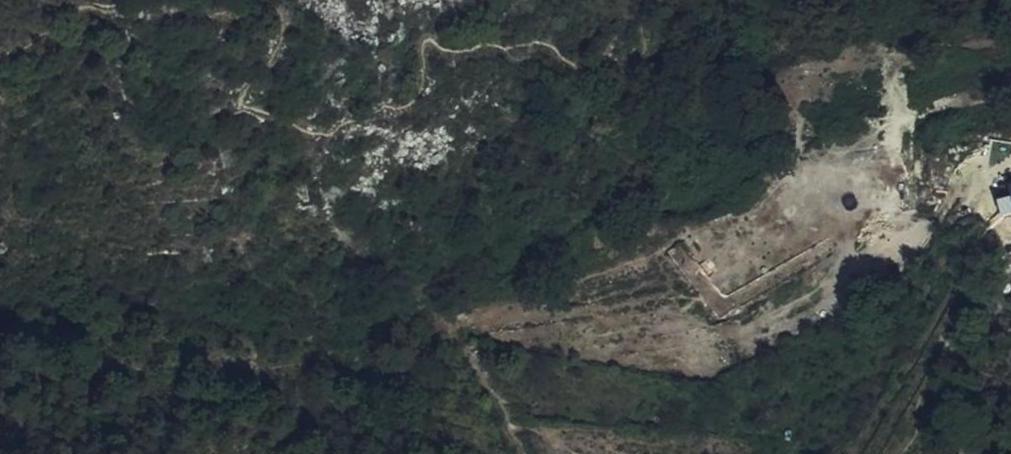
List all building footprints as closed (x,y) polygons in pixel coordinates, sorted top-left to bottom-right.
[(996,195),(1001,215),(1010,213),(1010,191),(996,195)] [(1010,258),(1010,255),(1010,242),(1000,240),(997,256),(1010,258)]
